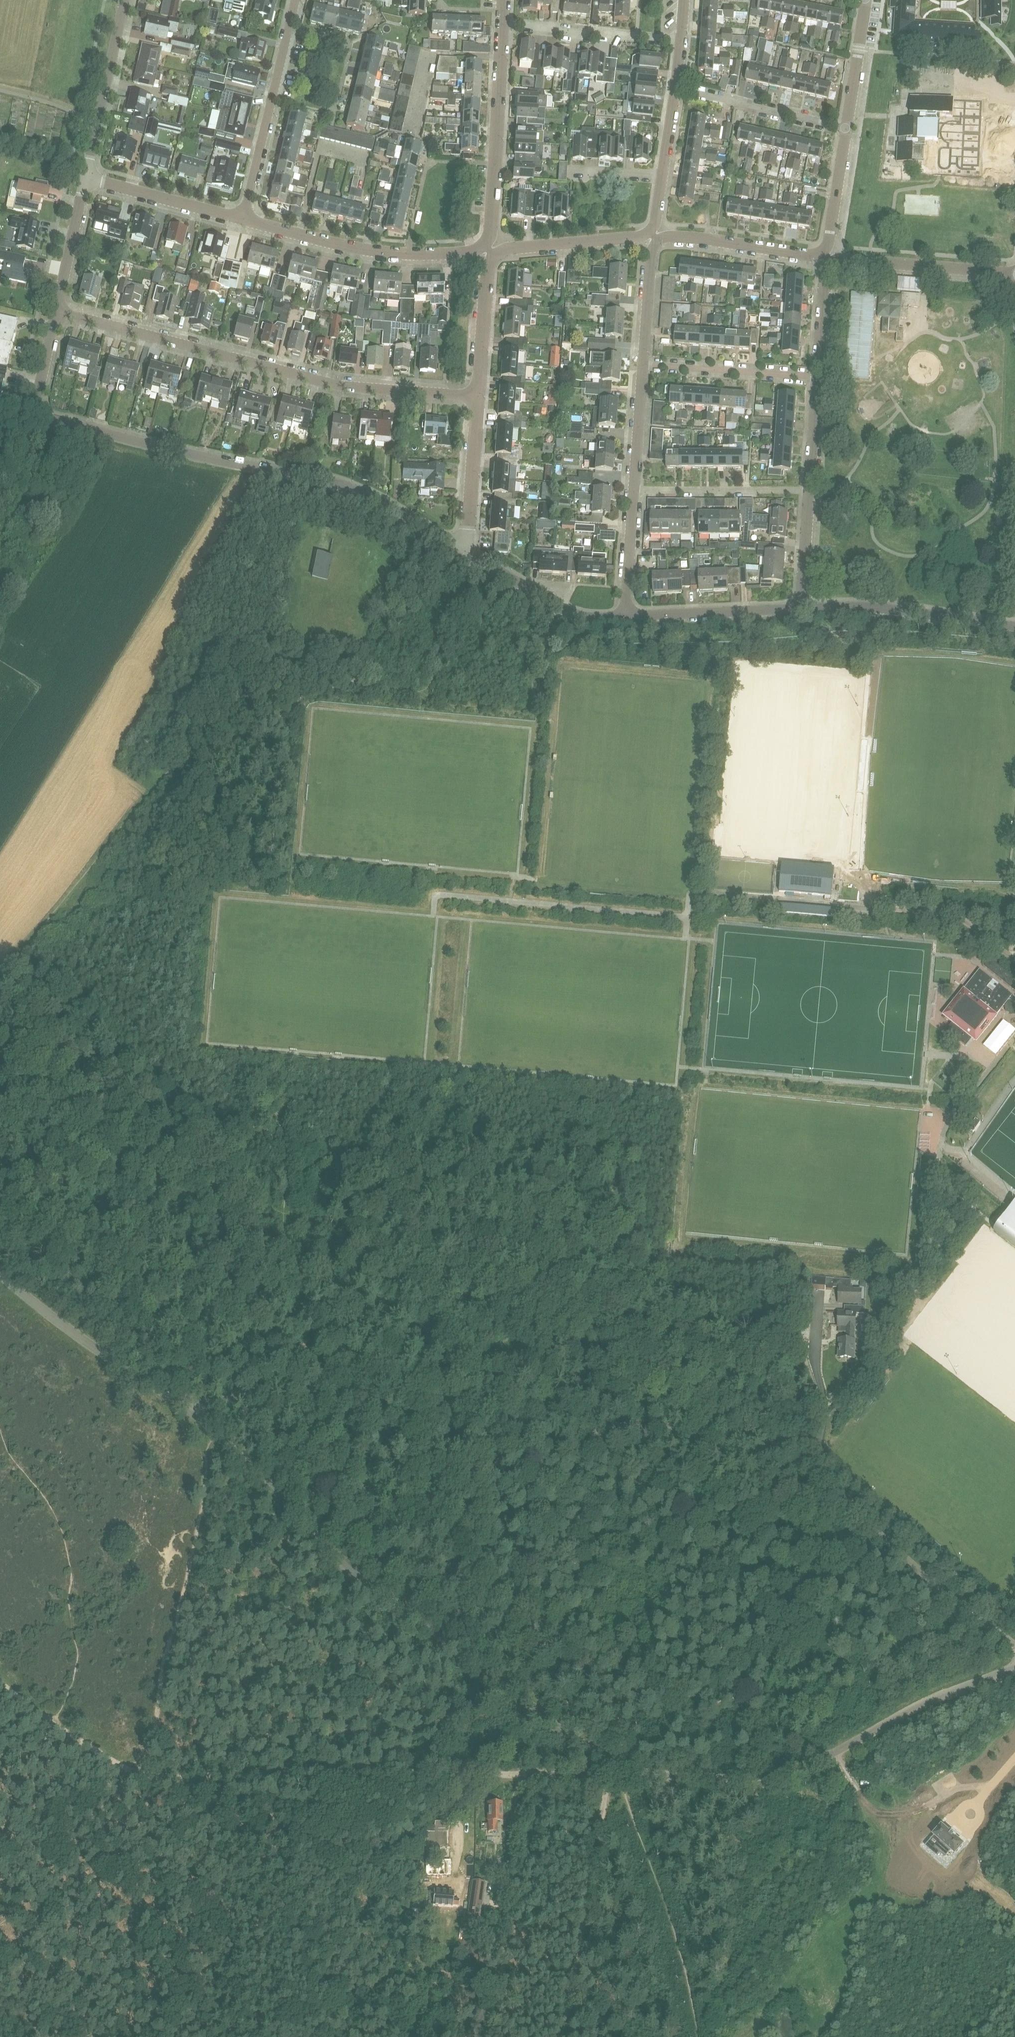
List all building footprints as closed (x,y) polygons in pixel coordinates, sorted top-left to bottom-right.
[(172,1),(167,0),(163,0),(160,15),(168,17),(172,1)] [(168,17),(176,18),(180,0),(172,0),(172,1),(168,17)] [(224,11),(231,13),(232,11),(242,13),(245,0),(226,0),(224,11)] [(274,0),(256,0),(253,12),(264,15),(263,20),(270,22),(275,5),(273,5),(274,0)] [(327,2),(328,2),(326,9),(322,26),(334,29),(338,12),(332,10),(334,0),(328,0),(327,2)] [(353,10),(355,0),(348,0),(347,8),(353,10)] [(357,0),(355,0),(353,10),(359,11),(361,1),(357,0)] [(408,1),(392,0),(390,0),(386,0),(386,1),(385,6),(401,7),(407,8),(409,8),(409,14),(424,15),(425,2),(408,1)] [(537,0),(522,0),(522,10),(536,11),(537,0)] [(550,13),(558,13),(560,0),(543,0),(543,6),(551,6),(550,13)] [(575,15),(577,1),(565,0),(564,0),(563,14),(575,15)] [(577,1),(575,15),(587,17),(589,2),(582,2),(582,0),(577,0),(577,1)] [(704,10),(718,11),(719,0),(705,0),(704,10)] [(772,0),(760,0),(758,10),(770,13),(772,0)] [(782,15),(785,1),(781,0),(772,0),(770,13),(782,15)] [(891,8),(895,8),(915,9),(916,0),(896,0),(896,1),(891,0),(891,8)] [(782,15),(788,16),(786,22),(784,32),(790,34),(797,3),(785,1),(782,15)] [(138,10),(145,11),(147,4),(139,2),(138,10)] [(797,25),(799,18),(806,20),(809,6),(797,3),(790,34),(797,35),(799,25),(797,25)] [(608,12),(615,12),(614,19),(628,20),(629,7),(615,6),(609,6),(599,5),(599,6),(593,5),(592,16),(598,16),(598,11),(608,12)] [(982,5),(982,20),(991,20),(991,26),(1001,26),(1001,21),(1001,5),(982,5)] [(309,23),(322,26),(326,9),(313,6),(309,23)] [(820,8),(809,6),(806,20),(817,22),(820,8)] [(832,11),(820,8),(817,22),(829,25),(832,11)] [(895,8),(894,30),(910,31),(910,22),(914,23),(914,16),(915,16),(916,10),(915,10),(915,9),(895,8)] [(717,23),(718,11),(704,10),(703,22),(717,23)] [(844,13),(832,11),(829,25),(841,27),(844,13)] [(334,29),(347,32),(351,15),(338,12),(334,29)] [(360,35),(364,18),(351,15),(347,32),(360,35)] [(166,38),(168,32),(176,34),(179,20),(171,18),(170,21),(148,16),(144,33),(166,38)] [(438,36),(444,36),(445,18),(432,18),(432,33),(438,34),(438,36)] [(457,34),(458,19),(445,18),(444,36),(451,36),(451,34),(457,34)] [(470,19),(458,19),(457,34),(464,35),(464,37),(469,37),(470,19)] [(484,20),(470,19),(469,37),(476,37),(476,35),(483,36),(484,20)] [(775,20),(768,19),(766,29),(773,30),(775,20)] [(703,22),(702,34),(716,35),(717,23),(703,22)] [(894,30),(894,37),(898,37),(898,41),(915,43),(917,23),(914,23),(910,22),(910,31),(894,30)] [(917,23),(915,43),(930,44),(931,24),(917,23)] [(931,24),(930,44),(944,44),(946,25),(931,24)] [(946,25),(944,44),(959,45),(960,26),(946,25)] [(960,26),(959,45),(973,46),(980,47),(981,35),(974,34),(975,27),(960,26)] [(219,27),(217,36),(223,38),(224,36),(236,39),(238,32),(219,27)] [(810,27),(808,37),(814,38),(816,29),(810,27)] [(822,30),(816,29),(814,38),(820,40),(822,30)] [(838,43),(840,33),(834,32),(832,42),(838,43)] [(732,36),(722,35),(716,35),(702,34),(701,46),(715,47),(723,47),(723,41),(731,42),(732,36)] [(746,45),(746,48),(752,49),(754,38),(748,37),(747,38),(746,45)] [(171,45),(193,50),(195,43),(172,38),(171,45)] [(261,61),(265,43),(250,39),(249,40),(242,38),(239,50),(247,52),(245,58),(261,61)] [(759,50),(756,62),(750,61),(748,67),(745,80),(757,83),(764,55),(767,40),(759,38),(757,48),(759,50)] [(364,52),(381,56),(384,44),(367,40),(364,52)] [(452,40),(452,51),(461,51),(461,41),(452,40)] [(444,52),(444,42),(430,42),(429,52),(444,52)] [(531,69),(537,70),(538,62),(539,56),(534,55),(533,54),(534,43),(521,42),(521,43),(518,46),(521,49),(519,62),(531,63),(531,69)] [(475,43),(469,43),(469,53),(481,54),(481,45),(475,45),(475,43)] [(142,44),(138,63),(157,67),(161,48),(142,44)] [(390,45),(389,51),(397,53),(398,47),(390,45)] [(189,50),(172,46),(171,54),(188,58),(189,50)] [(700,57),(714,58),(715,47),(701,46),(700,57)] [(542,62),(538,62),(537,70),(536,76),(542,77),(543,71),(555,72),(557,52),(545,51),(544,61),(542,62)] [(378,68),(381,56),(364,52),(361,64),(378,68)] [(557,52),(555,72),(566,73),(565,81),(571,82),(572,82),(573,64),(567,64),(569,53),(557,52)] [(572,82),(571,82),(570,93),(575,94),(577,93),(578,81),(581,81),(583,79),(590,80),(590,76),(593,54),(583,53),(582,54),(582,55),(581,55),(579,65),(573,64),(572,82)] [(593,54),(590,76),(596,76),(595,82),(607,84),(609,70),(604,69),(603,68),(604,57),(603,57),(603,56),(602,55),(593,54)] [(631,66),(647,68),(658,69),(660,57),(659,57),(656,54),(653,56),(640,55),(637,55),(632,57),(631,66)] [(757,83),(769,86),(772,72),(766,71),(769,56),(764,55),(757,83)] [(823,64),(836,67),(838,58),(826,55),(823,64)] [(407,56),(405,62),(417,64),(418,58),(407,56)] [(449,75),(481,76),(482,63),(465,62),(465,70),(458,69),(459,58),(439,57),(435,74),(449,75)] [(712,75),(712,71),(713,71),(713,65),(729,66),(730,60),(720,59),(714,58),(700,57),(699,70),(705,70),(705,75),(712,75)] [(780,68),(778,73),(772,72),(769,86),(781,89),(787,60),(781,58),(779,68),(780,68)] [(733,67),(731,76),(738,78),(741,61),(734,60),(733,67)] [(796,77),(791,76),(794,61),(787,60),(781,89),(792,91),(796,77)] [(405,62),(404,68),(415,70),(417,64),(405,62)] [(161,73),(156,72),(157,67),(138,63),(133,82),(153,87),(154,81),(159,82),(161,73)] [(255,87),(259,71),(245,67),(245,66),(236,63),(232,81),(255,87)] [(358,77),(375,81),(378,68),(361,64),(358,77)] [(803,73),(802,79),(796,77),(792,91),(804,94),(811,65),(805,64),(803,73)] [(819,83),(814,82),(815,76),(818,67),(811,65),(804,94),(816,97),(819,83)] [(636,73),(635,84),(655,87),(656,75),(646,74),(647,68),(631,66),(630,72),(636,73)] [(404,68),(402,74),(414,76),(415,70),(404,68)] [(194,78),(208,81),(210,72),(196,69),(194,78)] [(825,84),(819,83),(816,97),(828,100),(831,86),(832,80),(833,80),(835,71),(829,69),(826,79),(827,79),(825,84)] [(211,72),(209,80),(225,84),(227,76),(211,72)] [(402,74),(401,79),(413,82),(414,76),(402,74)] [(465,81),(464,88),(480,89),(481,76),(449,75),(449,80),(465,81)] [(355,89),(372,93),(375,81),(358,77),(355,89)] [(728,86),(730,80),(722,78),(718,89),(726,92),(728,86)] [(225,85),(211,82),(209,89),(223,93),(225,85)] [(400,84),(399,90),(410,92),(412,87),(400,84)] [(627,102),(633,102),(643,103),(643,97),(654,98),(655,87),(635,84),(634,96),(628,95),(627,102)] [(162,92),(177,95),(179,88),(164,85),(162,92)] [(479,102),(480,89),(464,88),(464,95),(432,93),(431,99),(448,100),(456,100),(462,101),(479,102)] [(352,101),(369,105),(372,93),(355,89),(352,101)] [(379,95),(395,99),(396,93),(395,93),(380,89),(379,95)] [(517,95),(517,107),(537,108),(537,96),(543,96),(544,91),(530,89),(529,94),(528,95),(517,95)] [(147,119),(148,113),(146,113),(150,94),(131,90),(127,109),(134,111),(133,116),(147,119)] [(410,92),(399,90),(397,96),(409,99),(410,92)] [(220,112),(247,118),(252,99),(225,93),(225,95),(222,94),(218,111),(220,112)] [(183,123),(187,106),(189,98),(170,94),(168,101),(182,104),(178,122),(183,123)] [(393,104),(395,99),(379,95),(378,100),(393,104)] [(396,102),(408,104),(409,99),(397,96),(396,102)] [(987,106),(987,116),(965,116),(965,121),(951,120),(951,115),(953,115),(953,98),(911,96),(910,120),(898,119),(898,137),(901,137),(900,144),(897,144),(897,162),(912,162),(911,162),(912,159),(923,160),(923,164),(957,166),(958,156),(962,156),(962,158),(994,160),(994,143),(992,142),(993,138),(1003,138),(1004,106),(987,106)] [(352,101),(349,113),(366,118),(369,105),(352,101)] [(463,114),(479,114),(479,102),(462,101),(461,107),(463,107),(463,114)] [(395,107),(406,110),(408,104),(396,102),(395,107)] [(641,116),(652,117),(653,105),(643,103),(633,102),(632,114),(626,114),(625,120),(641,122),(641,116)] [(595,106),(588,105),(587,111),(590,112),(589,115),(594,115),(595,106)] [(393,113),(405,116),(406,110),(395,107),(393,113)] [(536,119),(537,108),(517,107),(516,118),(527,119),(526,125),(542,126),(544,126),(544,120),(536,119)] [(220,112),(216,131),(243,137),(247,118),(220,112)] [(368,118),(389,123),(390,118),(382,116),(382,115),(370,112),(368,118)] [(366,118),(349,113),(346,126),(363,130),(366,118)] [(392,119),(404,121),(405,116),(393,113),(392,119)] [(287,126),(304,130),(306,125),(303,124),(305,117),(290,114),(287,126)] [(454,126),(460,127),(478,127),(479,114),(463,114),(462,120),(425,118),(424,124),(446,126),(454,126)] [(693,116),(691,128),(704,131),(730,135),(731,125),(724,123),(723,128),(705,125),(706,119),(693,116)] [(145,134),(147,125),(148,121),(138,118),(134,132),(145,134)] [(144,135),(154,137),(159,120),(149,118),(144,135)] [(387,130),(389,123),(368,118),(367,124),(379,127),(379,129),(386,131),(387,130)] [(404,121),(392,119),(391,124),(402,127),(404,121)] [(182,126),(176,124),(174,132),(180,134),(182,126)] [(402,127),(391,124),(389,130),(401,133),(402,127)] [(250,125),(249,135),(259,135),(259,126),(250,125)] [(319,137),(324,138),(327,126),(322,125),(319,137)] [(515,142),(535,143),(535,138),(541,138),(542,126),(526,125),(526,131),(515,130),(515,142)] [(284,139),(299,142),(301,136),(303,137),(304,130),(287,126),(284,139)] [(329,139),(332,127),(327,126),(324,138),(329,139)] [(738,141),(749,143),(753,129),(741,126),(738,141)] [(213,138),(215,131),(200,127),(198,135),(213,138)] [(329,139),(334,141),(337,129),(332,127),(329,139)] [(462,133),(461,139),(477,139),(478,127),(460,127),(460,133),(462,133)] [(691,128),(689,140),(703,143),(703,137),(729,141),(730,135),(704,131),(691,128)] [(340,142),(343,130),(337,129),(334,141),(340,142)] [(585,149),(593,150),(594,134),(595,129),(582,129),(580,132),(580,139),(574,138),(573,158),(585,159),(585,149)] [(756,145),(761,146),(764,132),(753,129),(749,143),(748,149),(754,151),(755,151),(756,145)] [(340,142),(345,143),(348,131),(343,130),(340,142)] [(350,145),(353,133),(348,131),(345,143),(350,145)] [(776,134),(764,132),(761,146),(773,149),(776,134)] [(350,145),(356,146),(359,134),(353,133),(350,145)] [(361,147),(364,135),(359,134),(356,146),(361,147)] [(600,134),(594,134),(593,150),(599,150),(599,160),(610,161),(612,141),(600,140),(600,134)] [(630,134),(630,136),(629,151),(635,152),(634,162),(647,163),(647,162),(650,159),(647,156),(647,152),(650,153),(651,144),(648,143),(642,143),(642,137),(636,136),(636,134),(630,134)] [(788,137),(776,134),(773,149),(785,151),(788,137)] [(135,150),(137,143),(133,141),(134,137),(126,135),(125,139),(118,138),(113,157),(130,162),(134,149),(135,150)] [(361,147),(366,148),(369,137),(364,135),(361,147)] [(623,141),(612,141),(610,161),(622,161),(623,151),(629,151),(630,136),(624,135),(623,141)] [(371,150),(374,138),(369,137),(366,148),(371,150)] [(785,151),(790,153),(787,169),(793,170),(795,160),(796,154),(800,140),(788,137),(785,151)] [(281,151),(298,155),(300,150),(300,149),(298,149),(299,142),(284,139),(281,151)] [(459,155),(459,152),(463,152),(462,160),(474,160),(475,153),(476,153),(477,139),(461,139),(461,146),(444,145),(444,151),(451,152),(451,154),(459,155)] [(997,154),(1007,154),(1006,139),(996,139),(997,154)] [(216,140),(215,147),(231,151),(230,154),(238,156),(240,146),(216,140)] [(689,140),(687,152),(701,154),(717,157),(718,151),(708,149),(708,150),(701,149),(703,143),(689,140)] [(799,171),(801,162),(800,162),(802,155),(808,157),(811,142),(800,140),(796,154),(795,160),(793,170),(799,171)] [(407,156),(418,159),(421,146),(405,142),(404,149),(402,148),(401,155),(407,156)] [(524,161),(540,161),(540,155),(534,155),(535,143),(515,142),(514,154),(525,155),(524,161)] [(823,145),(811,142),(808,157),(820,159),(823,145)] [(158,148),(148,145),(143,165),(154,168),(154,166),(167,169),(171,153),(157,150),(158,148)] [(742,148),(740,158),(746,159),(748,149),(742,148)] [(295,161),(297,162),(298,155),(281,151),(278,163),(293,167),(295,161)] [(701,154),(687,152),(685,164),(699,166),(700,161),(716,163),(717,157),(701,154)] [(763,163),(769,165),(771,155),(766,154),(763,163)] [(401,161),(399,167),(415,171),(418,159),(407,156),(401,155),(399,160),(401,161)] [(775,166),(778,156),(771,155),(769,165),(775,166)] [(202,176),(206,163),(193,160),(193,161),(181,158),(178,172),(189,175),(188,177),(195,179),(197,174),(202,176)] [(231,188),(237,164),(217,160),(212,183),(223,186),(223,188),(230,190),(230,188),(231,188)] [(541,172),(541,168),(542,162),(540,161),(524,161),(524,167),(513,166),(513,178),(533,179),(533,173),(540,173),(541,172)] [(292,173),(293,167),(278,163),(275,176),(292,180),(294,174),(292,173)] [(699,166),(685,164),(683,176),(697,178),(703,179),(704,174),(698,173),(699,166)] [(817,176),(819,166),(813,164),(810,174),(817,176)] [(395,179),(412,183),(415,171),(399,167),(398,173),(396,173),(395,179)] [(703,179),(713,181),(714,174),(704,173),(704,174),(703,179)] [(275,176),(272,188),(288,192),(289,186),(291,186),(292,180),(275,176)] [(683,176),(681,188),(695,190),(697,178),(683,176)] [(355,198),(359,178),(354,177),(349,196),(355,198)] [(359,178),(355,198),(361,199),(363,191),(366,180),(359,178)] [(409,196),(412,183),(395,179),(394,185),(395,185),(394,192),(409,196)] [(47,188),(48,183),(36,180),(35,186),(20,182),(14,209),(23,211),(24,209),(38,212),(40,200),(47,201),(50,189),(47,188)] [(743,187),(741,197),(748,198),(750,188),(743,187)] [(303,196),(288,192),(272,188),(269,201),(300,208),(303,196)] [(706,195),(705,198),(694,196),(695,190),(681,188),(679,200),(699,203),(709,205),(711,196),(706,195)] [(524,207),(530,208),(531,192),(531,190),(513,189),(511,210),(508,213),(511,216),(511,217),(523,218),(524,207)] [(767,191),(765,201),(772,202),(773,192),(767,191)] [(406,208),(409,196),(394,192),(393,198),(391,197),(389,204),(406,208)] [(536,208),(535,219),(537,219),(537,222),(545,222),(545,219),(547,219),(548,209),(549,200),(537,199),(537,193),(531,192),(530,208),(536,208)] [(566,221),(566,220),(569,217),(566,214),(567,201),(555,200),(555,194),(549,194),(549,200),(548,209),(554,210),(553,220),(566,221)] [(376,201),(383,203),(385,197),(377,195),(376,201)] [(323,196),(322,198),(315,196),(312,211),(324,214),(328,197),(323,196)] [(328,197),(324,214),(337,217),(340,202),(334,201),(335,199),(328,197)] [(740,202),(738,217),(750,218),(753,204),(748,203),(748,198),(741,197),(740,202)] [(810,228),(815,197),(809,197),(807,212),(800,211),(798,226),(810,228)] [(726,215),(738,217),(740,202),(728,200),(726,215)] [(340,202),(337,217),(349,220),(353,203),(347,202),(347,204),(340,202)] [(353,203),(349,220),(362,223),(365,209),(359,207),(359,205),(353,203)] [(97,209),(99,210),(95,222),(110,226),(108,236),(125,241),(130,224),(117,221),(120,211),(108,208),(109,206),(99,204),(97,209)] [(406,208),(389,204),(388,209),(390,210),(388,217),(403,220),(406,208)] [(750,218),(762,220),(765,206),(753,204),(750,218)] [(762,220),(774,222),(776,208),(765,206),(762,220)] [(774,222),(786,224),(788,210),(776,208),(774,222)] [(786,224),(798,226),(800,211),(788,210),(786,224)] [(371,213),(370,220),(371,220),(370,226),(378,228),(381,215),(371,213)] [(153,250),(157,235),(150,233),(154,220),(137,215),(131,235),(145,239),(143,247),(153,250)] [(400,233),(403,220),(388,217),(387,223),(385,222),(383,229),(400,233)] [(37,232),(39,223),(21,220),(13,218),(11,227),(20,229),(16,246),(32,249),(35,232),(37,232)] [(186,268),(188,261),(186,260),(190,241),(184,240),(187,229),(170,224),(166,241),(175,243),(173,251),(180,253),(176,266),(186,268)] [(219,258),(224,239),(206,234),(201,254),(219,258)] [(247,265),(260,268),(265,249),(252,246),(247,265)] [(272,271),(277,253),(265,249),(260,268),(272,271)] [(28,273),(22,271),(25,258),(0,252),(0,262),(4,263),(1,277),(26,283),(28,273)] [(288,275),(300,278),(305,260),(292,257),(288,275)] [(299,282),(312,286),(317,263),(305,260),(300,278),(299,282)] [(603,279),(626,281),(626,268),(621,268),(621,262),(609,261),(609,269),(593,268),(593,278),(603,279)] [(679,277),(692,278),(694,262),(681,261),(679,277)] [(220,278),(224,264),(217,262),(214,276),(220,278)] [(706,264),(694,262),(692,278),(704,280),(706,264)] [(719,266),(706,264),(704,280),(717,282),(719,266)] [(731,267),(719,266),(717,282),(729,283),(731,267)] [(341,296),(342,288),(346,270),(333,267),(329,286),(337,287),(335,295),(341,296)] [(744,269),(731,267),(729,283),(741,285),(742,280),(744,269)] [(745,300),(747,292),(748,286),(754,287),(753,292),(760,293),(762,279),(755,278),(756,270),(744,269),(742,280),(741,285),(741,292),(740,299),(745,300)] [(153,282),(158,284),(162,271),(156,270),(153,282)] [(359,318),(361,311),(364,298),(355,296),(359,272),(346,270),(342,288),(349,290),(347,301),(353,302),(350,316),(359,318)] [(581,272),(574,271),(567,271),(566,283),(580,284),(580,277),(581,272)] [(507,286),(523,287),(524,273),(508,272),(507,286)] [(242,290),(246,275),(239,273),(236,289),(242,290)] [(379,299),(386,300),(386,297),(388,276),(375,274),(373,293),(380,294),(379,299)] [(273,300),(275,293),(279,276),(273,275),(269,291),(267,291),(265,298),(273,300)] [(279,276),(275,293),(273,300),(281,302),(283,295),(282,294),(286,278),(279,276)] [(399,301),(401,277),(388,276),(386,297),(386,300),(399,301)] [(95,300),(100,281),(84,277),(79,296),(95,300)] [(430,302),(430,305),(443,305),(443,296),(443,277),(430,278),(430,302)] [(803,291),(804,278),(788,277),(787,290),(803,291)] [(417,297),(425,296),(426,302),(430,302),(430,278),(417,278),(417,297)] [(608,284),(608,292),(625,293),(626,281),(603,279),(602,284),(608,284)] [(137,311),(142,293),(127,289),(129,283),(121,281),(118,293),(124,295),(121,307),(137,311)] [(221,286),(211,283),(208,292),(218,294),(221,286)] [(302,291),(313,294),(315,287),(304,284),(302,291)] [(179,313),(180,308),(175,306),(177,300),(162,296),(164,288),(156,286),(152,301),(160,303),(156,316),(171,320),(174,312),(179,313)] [(513,300),(512,305),(525,306),(528,306),(528,307),(533,307),(533,301),(522,300),(523,287),(507,286),(506,299),(513,300)] [(327,289),(320,288),(315,310),(322,311),(327,289)] [(802,304),(803,291),(787,290),(786,303),(802,304)] [(186,319),(192,321),(191,326),(208,330),(212,311),(202,308),(205,298),(188,293),(186,302),(190,303),(186,319)] [(888,332),(897,333),(896,341),(903,342),(904,327),(900,327),(900,319),(908,319),(909,306),(920,307),(921,295),(902,293),(902,296),(879,294),(877,317),(889,318),(889,319),(888,332)] [(364,296),(364,298),(361,311),(362,312),(367,313),(367,312),(371,297),(364,296)] [(258,299),(255,308),(261,310),(264,300),(258,298),(258,299)] [(280,315),(278,323),(285,325),(290,306),(280,303),(275,302),(273,306),(282,309),(280,315)] [(802,304),(786,303),(785,315),(801,316),(802,304)] [(505,311),(504,324),(519,326),(520,312),(527,313),(528,307),(528,306),(525,306),(512,305),(512,312),(505,311)] [(690,306),(689,316),(699,316),(700,307),(690,306)] [(606,311),(605,324),(622,325),(623,313),(606,311)] [(738,333),(737,349),(750,350),(750,344),(757,344),(758,330),(751,329),(751,333),(745,333),(747,311),(739,311),(739,319),(739,327),(738,333)] [(317,312),(316,317),(332,321),(333,316),(317,312)] [(362,312),(362,320),(383,322),(384,313),(367,312),(367,313),(362,312)] [(253,322),(254,316),(247,314),(246,321),(239,319),(235,337),(242,339),(241,342),(248,343),(253,323),(253,322)] [(771,320),(779,320),(779,321),(785,321),(784,328),(800,329),(801,316),(785,315),(779,315),(771,314),(771,320)] [(12,343),(18,319),(0,315),(0,340),(12,343)] [(331,338),(337,339),(340,317),(334,317),(331,338)] [(303,318),(301,325),(306,326),(305,332),(311,333),(312,332),(314,321),(303,318)] [(363,343),(364,328),(365,322),(355,321),(354,328),(357,328),(355,343),(363,343)] [(446,322),(439,322),(438,321),(438,330),(446,330),(446,322)] [(688,329),(687,345),(700,346),(701,330),(694,329),(695,323),(689,322),(689,323),(688,329)] [(274,347),(278,331),(276,331),(278,327),(263,323),(261,329),(264,330),(261,344),(274,347)] [(391,330),(391,324),(374,323),(373,332),(383,333),(382,345),(390,345),(391,330)] [(391,330),(390,345),(397,346),(398,330),(400,330),(410,331),(410,324),(407,324),(401,324),(396,323),(391,323),(391,324),(391,330)] [(510,338),(509,344),(523,345),(526,346),(527,340),(518,339),(519,326),(504,324),(503,338),(510,338)] [(621,338),(622,325),(605,324),(604,336),(621,338)] [(418,325),(417,338),(429,339),(430,326),(418,325)] [(726,332),(724,348),(737,349),(738,333),(739,327),(733,326),(732,326),(732,332),(726,332)] [(674,344),(687,345),(688,329),(675,328),(674,344)] [(784,328),(784,335),(770,334),(769,339),(777,340),(783,340),(800,341),(800,329),(784,328)] [(713,331),(701,330),(700,346),(712,347),(713,331)] [(304,333),(298,331),(297,336),(291,334),(287,351),(292,352),(292,354),(299,356),(299,354),(300,354),(305,338),(303,337),(304,333)] [(724,348),(726,332),(713,331),(712,347),(724,348)] [(327,361),(331,345),(329,345),(330,342),(325,341),(325,344),(319,342),(321,335),(312,332),(311,333),(307,350),(315,352),(314,358),(327,361)] [(615,340),(605,340),(604,339),(588,338),(587,345),(604,346),(614,347),(615,340)] [(7,367),(12,343),(0,340),(0,365),(7,367)] [(799,354),(800,341),(783,340),(782,353),(799,354)] [(71,364),(79,366),(85,346),(69,341),(66,352),(67,352),(63,368),(69,370),(71,364)] [(522,352),(523,345),(509,344),(509,350),(502,350),(501,363),(516,365),(518,351),(522,352)] [(559,364),(562,345),(555,344),(553,363),(559,364)] [(355,351),(356,346),(349,345),(349,351),(340,350),(339,365),(340,365),(340,366),(341,367),(345,368),(346,367),(346,365),(355,366),(357,352),(355,351)] [(598,353),(604,353),(614,354),(614,347),(604,346),(587,345),(587,352),(598,353)] [(100,350),(85,346),(79,366),(88,368),(87,374),(93,376),(95,368),(97,360),(100,350)] [(382,368),(383,352),(383,346),(375,346),(375,351),(368,351),(367,367),(382,368)] [(408,370),(409,353),(409,348),(396,348),(395,352),(394,369),(400,370),(400,371),(401,372),(405,373),(407,371),(407,370),(408,370)] [(435,372),(436,352),(421,351),(420,371),(435,372)] [(619,370),(620,357),(597,355),(597,363),(595,363),(594,368),(619,370)] [(109,380),(118,382),(124,362),(109,358),(106,368),(102,385),(107,386),(109,380)] [(139,365),(124,362),(118,382),(127,385),(126,390),(131,392),(136,376),(139,365)] [(152,384),(161,387),(166,367),(150,362),(148,372),(149,373),(144,389),(150,390),(152,384)] [(507,377),(506,383),(520,384),(520,378),(515,378),(516,365),(501,363),(500,376),(507,377)] [(179,380),(181,371),(166,367),(161,387),(170,389),(168,395),(174,396),(178,380),(179,380)] [(599,384),(585,383),(585,389),(596,390),(611,391),(611,382),(618,382),(619,370),(594,368),(586,367),(585,374),(601,375),(601,381),(599,380),(599,384)] [(186,387),(190,373),(185,372),(181,386),(186,387)] [(202,398),(212,400),(217,380),(202,376),(199,387),(200,387),(195,402),(201,404),(202,398)] [(230,394),(233,384),(217,380),(212,400),(221,403),(219,408),(225,410),(229,394),(230,394)] [(499,402),(514,403),(521,403),(522,390),(523,390),(524,384),(520,384),(506,383),(506,389),(500,389),(499,402)] [(556,403),(557,386),(551,385),(549,403),(556,403)] [(683,411),(683,405),(684,389),(679,389),(679,386),(669,385),(668,397),(671,397),(670,404),(676,405),(676,411),(677,411),(676,419),(682,420),(683,411)] [(616,398),(610,398),(611,391),(596,390),(585,389),(584,395),(598,396),(598,400),(600,400),(599,408),(593,408),(593,412),(599,412),(599,413),(616,414),(617,401),(615,401),(616,398)] [(683,405),(696,406),(697,390),(684,389),(683,405)] [(709,391),(697,390),(696,406),(708,407),(709,391)] [(714,407),(720,408),(722,392),(709,391),(708,407),(708,414),(707,422),(713,422),(714,407)] [(242,415),(251,417),(256,396),(241,392),(238,403),(239,403),(235,419),(240,420),(242,415)] [(732,415),(733,409),(734,392),(722,392),(720,408),(727,408),(726,415),(727,415),(727,422),(732,423),(732,415)] [(746,410),(747,393),(734,392),(733,409),(746,410)] [(779,394),(778,406),(795,407),(796,395),(779,394)] [(260,419),(259,423),(258,425),(264,426),(268,411),(269,411),(271,400),(256,396),(251,417),(260,419)] [(284,419),(293,421),(298,401),(283,397),(280,407),(276,424),(282,425),(284,419)] [(298,401),(293,421),(301,424),(300,430),(306,431),(310,415),(311,415),(314,405),(298,401)] [(521,423),(522,417),(520,417),(520,415),(520,414),(519,413),(513,412),(514,403),(499,402),(498,415),(504,416),(504,422),(520,423),(521,423)] [(794,420),(795,407),(778,406),(777,419),(794,420)] [(581,428),(581,433),(594,435),(595,435),(596,425),(615,427),(616,414),(599,413),(599,412),(593,412),(586,411),(585,428),(582,428),(581,428)] [(366,434),(374,435),(375,435),(376,414),(361,413),(360,423),(361,423),(359,440),(365,440),(366,434)] [(375,435),(374,435),(374,441),(397,442),(399,421),(392,420),(393,415),(376,414),(375,435)] [(333,415),(332,422),(331,439),(348,441),(350,417),(333,415)] [(423,435),(443,436),(443,446),(451,447),(452,434),(446,433),(447,419),(425,417),(423,435)] [(776,432),(793,433),(794,420),(777,419),(776,432)] [(520,423),(504,422),(503,428),(497,427),(496,441),(511,442),(512,428),(521,429),(521,423),(520,423)] [(569,424),(569,433),(581,433),(581,428),(582,428),(582,424),(569,424)] [(667,452),(667,468),(680,468),(680,452),(680,446),(680,438),(680,430),(672,430),(672,438),(674,438),(674,446),(673,446),(673,452),(667,452)] [(723,446),(723,452),(717,452),(717,468),(730,468),(730,457),(730,432),(725,432),(725,438),(724,438),(724,446),(723,446)] [(742,468),(742,452),(736,452),(736,446),(735,446),(735,438),(735,432),(730,432),(730,457),(730,468),(742,468)] [(792,445),(793,433),(776,432),(775,444),(792,445)] [(501,454),(501,460),(516,462),(517,462),(518,450),(510,449),(511,442),(496,441),(495,454),(501,454)] [(387,455),(393,456),(396,456),(397,444),(388,444),(387,455)] [(585,449),(584,456),(613,458),(613,445),(597,444),(596,450),(585,449)] [(792,445),(775,444),(775,457),(791,458),(792,445)] [(692,452),(680,452),(680,468),(692,468),(692,452)] [(692,468),(705,468),(705,452),(692,452),(692,468)] [(717,468),(717,452),(705,452),(705,468),(717,468)] [(612,471),(613,458),(584,456),(584,462),(589,462),(589,469),(612,471)] [(790,471),(791,458),(775,457),(774,469),(784,470),(790,471)] [(500,467),(494,466),(493,479),(508,480),(515,481),(516,462),(501,460),(500,467)] [(442,499),(444,467),(427,466),(427,467),(404,465),(403,479),(420,480),(419,498),(442,499)] [(769,469),(768,476),(784,477),(784,470),(774,469),(769,469)] [(508,480),(493,479),(492,493),(498,493),(498,499),(511,500),(515,501),(521,501),(522,494),(514,493),(515,481),(508,480)] [(575,500),(579,500),(609,502),(610,490),(593,489),(592,497),(587,496),(585,494),(575,493),(575,500)] [(515,501),(511,500),(498,499),(497,505),(491,505),(490,518),(501,519),(505,519),(505,520),(513,520),(514,507),(515,506),(515,501)] [(661,507),(661,499),(656,499),(656,507),(656,513),(651,513),(651,523),(651,535),(661,535),(661,513),(661,507)] [(702,499),(695,499),(695,511),(695,519),(699,519),(699,535),(710,535),(710,513),(700,513),(700,511),(702,509),(702,499)] [(608,515),(609,502),(579,500),(579,505),(592,506),(591,514),(608,515)] [(740,534),(740,530),(744,530),(744,522),(746,500),(740,500),(740,509),(740,513),(730,513),(730,535),(740,534)] [(753,515),(753,509),(754,500),(746,500),(744,522),(751,523),(752,523),(753,515)] [(772,503),(771,524),(787,526),(787,512),(781,511),(781,503),(772,503)] [(671,513),(661,513),(661,535),(671,535),(671,513)] [(681,513),(671,513),(671,535),(681,535),(681,513)] [(691,513),(681,513),(681,535),(691,535),(691,513)] [(720,535),(720,513),(710,513),(710,535),(720,535)] [(730,535),(730,513),(720,513),(720,535),(730,535)] [(591,524),(604,524),(604,515),(591,515),(591,524)] [(494,552),(508,553),(509,527),(505,527),(505,520),(505,519),(501,519),(490,518),(489,532),(496,532),(494,552)] [(750,543),(751,531),(751,523),(744,522),(744,530),(743,542),(750,543)] [(771,524),(752,523),(751,523),(751,531),(753,531),(759,530),(771,531),(770,538),(786,539),(786,537),(788,537),(788,531),(786,531),(787,526),(771,524)] [(594,526),(594,536),(598,536),(599,536),(600,533),(607,533),(607,527),(594,526)] [(598,536),(597,540),(607,540),(606,541),(615,542),(615,534),(607,533),(600,533),(599,536),(598,536)] [(766,553),(765,566),(768,566),(784,568),(785,553),(773,552),(774,545),(759,544),(759,552),(766,553)] [(583,553),(584,548),(573,547),(573,552),(572,567),(578,568),(578,575),(591,575),(592,554),(592,553),(583,553)] [(539,572),(552,573),(554,551),(535,550),(534,551),(533,565),(539,566),(539,572)] [(656,550),(653,550),(652,557),(661,557),(660,561),(666,561),(667,550),(661,550),(656,550)] [(332,561),(333,556),(309,551),(304,578),(330,583),(334,561),(332,561)] [(572,567),(573,552),(554,551),(552,573),(566,574),(566,567),(572,567)] [(591,575),(604,576),(606,554),(600,554),(600,555),(592,554),(591,575)] [(690,570),(691,587),(697,586),(697,585),(700,585),(700,591),(714,590),(713,571),(699,572),(699,562),(689,562),(690,570)] [(774,582),(783,582),(784,568),(768,566),(765,566),(765,575),(761,575),(760,589),(774,588),(774,582)] [(713,571),(714,590),(728,589),(728,585),(737,585),(736,568),(727,568),(727,570),(713,571)] [(667,573),(668,593),(682,592),(682,586),(685,586),(685,587),(691,587),(690,570),(681,570),(681,572),(667,573)] [(668,593),(667,573),(653,574),(654,593),(668,593)] [(832,896),(834,868),(782,863),(779,891),(823,895),(823,900),(831,900),(831,896),(832,896)] [(788,904),(773,903),(772,911),(787,912),(788,904)] [(989,957),(982,965),(1014,991),(1014,978),(989,957)] [(979,969),(965,987),(943,1015),(952,1022),(946,1030),(966,1046),(993,1012),(996,1015),(1012,995),(999,984),(993,979),(979,969)] [(962,1084),(982,1100),(1014,1059),(1014,1019),(1009,1027),(1000,1020),(985,1038),(994,1045),(975,1069),(971,1066),(963,1076),(967,1079),(962,1084)] [(977,1115),(969,1126),(976,1131),(984,1120),(977,1115)] [(1014,1246),(1014,1204),(995,1230),(1014,1246)] [(861,1303),(861,1289),(852,1289),(852,1287),(851,1287),(851,1280),(833,1280),(833,1287),(839,1287),(839,1302),(861,1303)] [(864,1313),(864,1306),(854,1306),(854,1312),(839,1311),(838,1326),(846,1326),(846,1340),(840,1339),(839,1356),(853,1357),(855,1313),(864,1313)] [(497,1820),(502,1819),(501,1802),(488,1802),(488,1831),(497,1831),(497,1820)] [(423,1846),(427,1846),(448,1847),(448,1821),(435,1821),(434,1825),(424,1825),(423,1832),(423,1845),(423,1846)] [(957,1853),(965,1844),(957,1837),(957,1836),(952,1832),(951,1832),(943,1825),(935,1834),(939,1838),(932,1846),(945,1857),(952,1849),(957,1853)] [(502,1837),(494,1842),(498,1849),(507,1843),(502,1837)] [(464,1868),(472,1867),(472,1856),(464,1856),(464,1868)] [(430,1882),(429,1892),(433,1892),(433,1895),(453,1897),(453,1896),(459,1896),(460,1890),(454,1889),(455,1882),(448,1881),(448,1880),(442,1879),(442,1880),(435,1880),(434,1882),(430,1882)] [(485,1882),(473,1880),(468,1915),(480,1917),(485,1882)]
